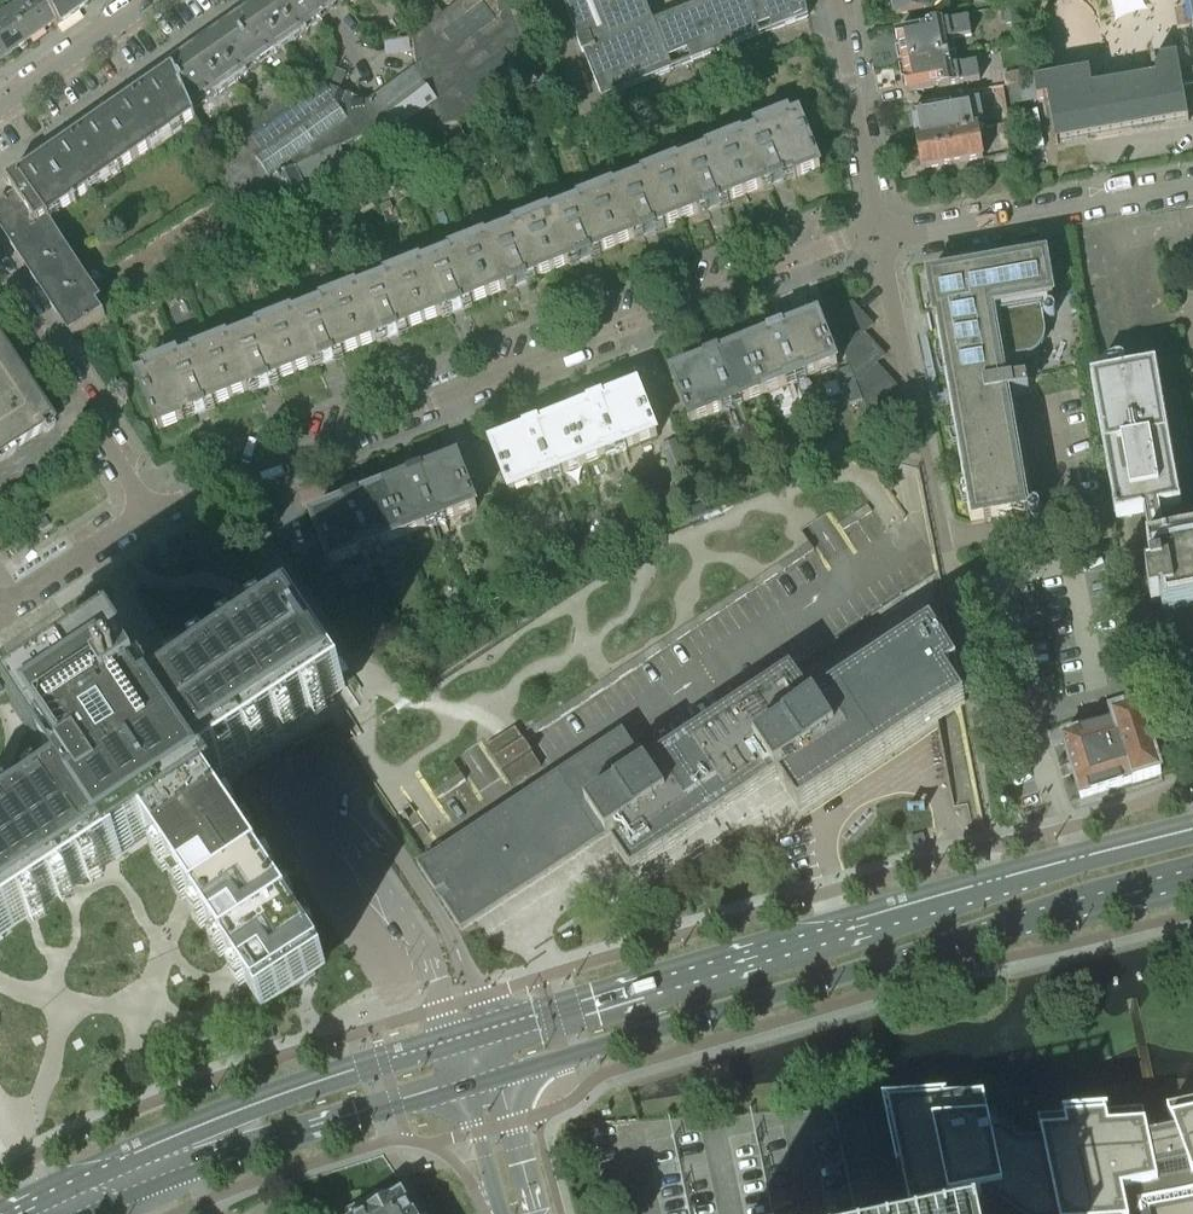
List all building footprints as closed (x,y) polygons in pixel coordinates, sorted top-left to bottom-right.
[(52,23),(38,0),(20,0),(5,11),(26,42),(52,23)] [(86,6),(82,0),(38,0),(52,23),(55,28),(86,6)] [(234,23),(262,64),(306,33),(282,0),(267,0),(247,14),(243,13),(237,17),(237,21),(234,23)] [(345,5),(342,0),(282,0),(306,33),(323,22),(345,5)] [(368,102),(384,127),(395,153),(534,87),(528,68),(507,0),(463,0),(413,38),(417,66),(368,102)] [(579,38),(578,39),(583,52),(584,51),(602,98),(809,17),(806,0),(710,0),(654,22),(645,0),(564,0),(579,38)] [(895,16),(933,8),(931,0),(892,0),(895,16)] [(408,30),(412,37),(444,14),(439,7),(408,30)] [(1013,9),(1003,10),(1005,25),(1015,23),(1013,9)] [(26,42),(5,11),(0,14),(0,61),(26,42)] [(904,64),(949,55),(947,41),(972,36),(968,18),(929,26),(929,28),(897,34),(899,46),(900,46),(904,64)] [(193,114),(262,64),(234,23),(231,26),(228,24),(221,29),(221,33),(188,56),(183,55),(176,60),(176,64),(172,67),(193,114)] [(949,55),(904,64),(907,80),(906,80),(908,92),(940,86),(940,88),(980,80),(977,63),(952,68),(949,55)] [(1048,99),(1056,146),(1189,122),(1183,88),(1180,75),(1177,58),(1151,62),(1152,69),(1155,69),(1157,79),(1093,90),(1090,73),(1034,82),(1036,94),(1037,101),(1048,99)] [(37,283),(72,336),(73,338),(106,316),(93,297),(83,281),(70,261),(48,227),(45,222),(49,220),(50,221),(195,119),(193,114),(172,67),(7,182),(16,195),(0,206),(0,225),(15,248),(37,283)] [(1005,86),(1010,85),(1029,81),(1027,70),(1003,75),(1005,86)] [(1180,75),(1183,88),(1192,86),(1192,73),(1180,75)] [(309,80),(315,90),(325,83),(319,74),(309,80)] [(253,135),(214,163),(216,167),(227,193),(231,203),(275,181),(285,203),(349,172),(338,149),(339,148),(365,136),(351,103),(354,96),(325,84),(276,119),(268,124),(253,135)] [(912,111),(917,140),(978,129),(978,130),(985,129),(980,100),(912,111)] [(1044,145),(1037,108),(1025,111),(1032,148),(1044,145)] [(253,135),(268,124),(262,116),(259,110),(243,121),(253,135)] [(268,124),(276,119),(270,111),(262,116),(268,124)] [(996,115),(998,126),(1009,125),(1007,113),(996,115)] [(800,116),(733,142),(752,192),(772,184),(773,185),(784,181),(783,180),(795,175),(796,178),(820,168),(800,116)] [(1009,125),(998,126),(996,127),(997,136),(1010,134),(1009,125)] [(978,129),(917,140),(922,170),(983,159),(978,130),(978,129)] [(733,142),(667,168),(686,218),(708,209),(709,210),(720,206),(720,205),(752,192),(733,142)] [(227,193),(216,167),(200,178),(215,201),(227,193)] [(667,168),(601,194),(620,244),(644,235),(655,231),(655,230),(686,218),(667,168)] [(601,194),(535,221),(555,270),(579,260),(580,261),(591,257),(591,256),(620,244),(601,194)] [(393,209),(390,202),(379,207),(382,214),(387,227),(397,223),(392,210),(393,209)] [(535,221),(468,247),(488,296),(516,286),(527,282),(527,281),(555,270),(535,221)] [(104,240),(70,261),(83,281),(99,271),(103,268),(105,272),(119,263),(104,240)] [(462,307),(488,296),(468,247),(403,273),(423,322),(451,311),(451,312),(463,308),(462,307)] [(952,404),(971,523),(1026,514),(1025,511),(1004,514),(1000,489),(1021,485),(1007,395),(1031,391),(1029,377),(1005,381),(1001,360),(1028,356),(1033,354),(1037,352),(1040,349),(1043,345),(1045,341),(1046,337),(1046,332),(1046,328),(1041,299),(1054,296),(1048,263),(1031,266),(1030,259),(983,268),(984,275),(970,277),(969,270),(967,270),(968,277),(954,280),(953,273),(928,277),(935,319),(939,318),(940,325),(937,326),(940,346),(949,344),(952,358),(943,360),(943,361),(952,360),(954,374),(947,375),(950,395),(954,395),(956,403),(952,404)] [(403,273),(337,299),(357,348),(386,337),(387,338),(398,333),(398,332),(423,322),(403,273)] [(337,299),(271,325),(291,374),(322,362),(323,363),(334,359),(334,357),(357,348),(337,299)] [(838,335),(863,313),(852,301),(832,320),(838,335)] [(844,351),(864,333),(873,325),(863,313),(838,335),(844,351)] [(771,335),(745,346),(765,395),(839,366),(819,316),(784,330),(783,329),(771,334),(771,335)] [(271,325),(205,351),(225,401),(257,388),(258,389),(270,384),(270,383),(291,374),(271,325)] [(844,351),(850,367),(875,345),(864,333),(844,351)] [(51,426),(26,387),(31,384),(0,335),(0,459),(51,426)] [(850,367),(856,383),(876,364),(885,356),(875,345),(850,367)] [(691,424),(765,395),(745,346),(719,356),(719,354),(706,359),(707,360),(672,374),(691,424)] [(206,408),(225,401),(205,351),(138,377),(159,430),(183,420),(182,417),(193,412),(194,414),(206,409),(206,408)] [(856,383),(861,398),(886,375),(876,364),(856,383)] [(1165,544),(1160,513),(1192,507),(1192,488),(1171,364),(1091,379),(1117,520),(1144,516),(1150,546),(1148,547),(1153,575),(1149,576),(1149,575),(1147,575),(1152,604),(1161,602),(1161,601),(1165,600),(1167,611),(1169,610),(1169,609),(1192,605),(1192,539),(1165,544)] [(862,400),(861,398),(856,383),(850,367),(835,373),(848,406),(862,400)] [(862,400),(867,414),(885,397),(897,386),(886,375),(861,398),(862,400)] [(591,406),(565,416),(585,466),(658,437),(639,387),(603,401),(603,400),(591,404),(591,406)] [(867,414),(873,429),(895,408),(885,397),(867,414)] [(884,439),(899,426),(905,420),(905,419),(895,408),(873,429),(877,441),(884,439)] [(511,495),(585,466),(565,416),(539,427),(538,425),(526,430),(527,432),(491,446),(511,495)] [(661,446),(672,475),(687,469),(676,440),(661,446)] [(411,478),(386,487),(405,537),(478,508),(458,459),(423,473),(422,471),(410,476),(411,478)] [(348,717),(333,727),(370,781),(378,792),(426,862),(418,867),(437,895),(444,890),(452,901),(444,906),(463,934),(478,924),(608,838),(616,833),(621,841),(613,847),(633,876),(779,780),(786,775),(790,780),(782,786),(801,815),(811,830),(818,826),(873,789),(898,772),(888,757),(966,706),(947,678),(958,671),(951,660),(954,658),(947,622),(934,555),(932,551),(906,518),(904,515),(903,516),(895,503),(888,491),(879,478),(871,472),(862,466),(852,463),(840,463),(830,466),(798,479),(658,534),(538,613),(441,677),(379,719),(378,718),(364,728),(358,732),(348,717)] [(330,567),(405,537),(386,487),(359,498),(358,497),(346,501),(347,503),(311,517),(330,567)] [(166,541),(156,547),(163,559),(174,554),(166,541)] [(26,706),(29,710),(74,776),(0,825),(0,946),(24,929),(128,861),(156,843),(160,850),(186,889),(196,904),(234,962),(268,1013),(324,977),(332,971),(227,811),(217,797),(209,784),(252,756),(345,697),(352,693),(300,614),(198,681),(159,707),(118,645),(26,706)] [(0,676),(0,695),(14,689),(4,674),(0,676)] [(1088,731),(1063,739),(1081,799),(1132,783),(1133,784),(1162,775),(1161,773),(1150,737),(1153,736),(1143,705),(1136,707),(1124,710),(1124,709),(1110,713),(1109,710),(1084,718),(1088,731)] [(910,838),(913,850),(927,847),(924,834),(910,838)] [(678,905),(665,910),(670,923),(682,919),(678,905)] [(269,1030),(259,1032),(262,1042),(273,1040),(269,1030)] [(1167,1111),(1169,1115),(1145,1120),(1144,1115),(1039,1123),(1042,1141),(985,1101),(984,1096),(888,1103),(911,1210),(980,1195),(1005,1213),(1192,1213),(1192,1105),(1167,1111)] [(749,1124),(679,1139),(695,1213),(769,1213),(749,1124)] [(402,1196),(389,1203),(383,1193),(346,1213),(347,1213),(412,1213),(402,1196)]
